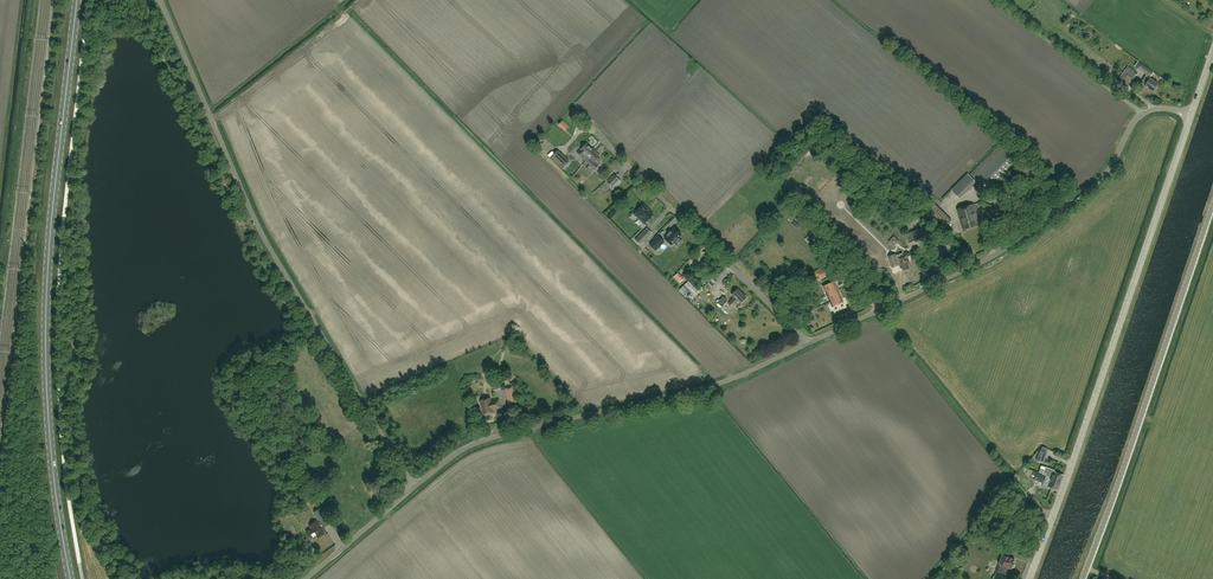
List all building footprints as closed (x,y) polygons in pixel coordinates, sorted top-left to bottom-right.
[(1150,77),(1154,71),(1142,63),(1138,68),(1150,77)] [(1128,85),(1137,73),(1127,66),(1119,78),(1128,85)] [(1153,90),(1158,83),(1149,77),(1148,80),(1144,78),(1141,82),(1145,84),(1144,85),(1153,90)] [(594,146),(599,141),(593,136),(589,141),(594,146)] [(578,153),(586,161),(595,152),(586,143),(581,149),(578,153)] [(987,191),(1017,162),(1004,149),(999,145),(970,174),(987,191)] [(569,161),(558,151),(553,156),(564,166),(569,161)] [(600,156),(595,152),(586,161),(595,169),(599,165),(598,165),(600,163),(601,162),(601,160),(600,159),(598,157),(600,156)] [(619,179),(614,175),(608,181),(612,186),(619,179)] [(616,189),(622,181),(619,179),(613,187),(616,189)] [(959,182),(952,188),(959,196),(971,186),(968,183),(963,187),(959,182)] [(637,210),(637,211),(634,213),(644,223),(647,220),(653,214),(644,204),(643,204),(644,205),(638,211),(637,210)] [(952,220),(935,204),(926,212),(943,229),(952,220)] [(964,230),(972,227),(981,225),(974,204),(957,209),(964,230)] [(927,225),(905,235),(910,246),(931,236),(927,225)] [(647,228),(644,231),(635,239),(640,244),(652,233),(647,228)] [(676,229),(674,228),(671,231),(667,235),(668,235),(665,238),(671,245),(681,234),(680,233),(681,232),(677,228),(676,229)] [(805,239),(809,244),(818,235),(813,231),(805,239)] [(656,250),(664,242),(658,236),(650,244),(656,250)] [(907,263),(909,263),(907,255),(898,258),(901,268),(903,267),(903,270),(909,268),(907,263)] [(818,280),(830,273),(825,265),(813,272),(818,280)] [(849,265),(836,271),(839,277),(851,271),(849,265)] [(710,280),(706,285),(710,289),(715,284),(710,280)] [(832,306),(843,301),(834,281),(823,286),(832,306)] [(741,303),(747,297),(738,288),(732,294),(734,296),(729,301),(734,306),(739,301),(741,303)] [(728,300),(724,296),(718,302),(722,306),(728,300)] [(500,389),(498,378),(492,380),(494,390),(500,389)] [(505,388),(509,404),(517,402),(513,386),(505,388)] [(482,406),(484,414),(493,412),(493,408),(495,408),(500,407),(499,400),(491,401),(490,398),(481,400),(481,401),(480,401),(480,402),(481,405),(481,406),(482,406)] [(1043,462),(1047,452),(1040,450),(1037,460),(1043,462)] [(1061,481),(1063,475),(1054,471),(1055,470),(1046,466),(1043,474),(1046,475),(1051,477),(1061,481)] [(1034,480),(1043,484),(1046,477),(1037,473),(1034,480)] [(1058,490),(1061,481),(1051,477),(1048,486),(1058,490)] [(330,523),(320,508),(314,512),(320,522),(306,531),(311,539),(316,536),(317,538),(325,533),(322,528),(330,523)] [(1007,571),(1008,567),(1011,568),(1011,569),(1012,568),(1011,568),(1012,567),(1013,567),(1014,564),(1013,564),(1014,560),(1015,560),(1015,559),(1014,559),(1003,555),(1002,555),(999,564),(999,563),(999,564),(995,576),(994,576),(992,578),(1007,578),(1008,575),(1006,574),(1007,571)]
